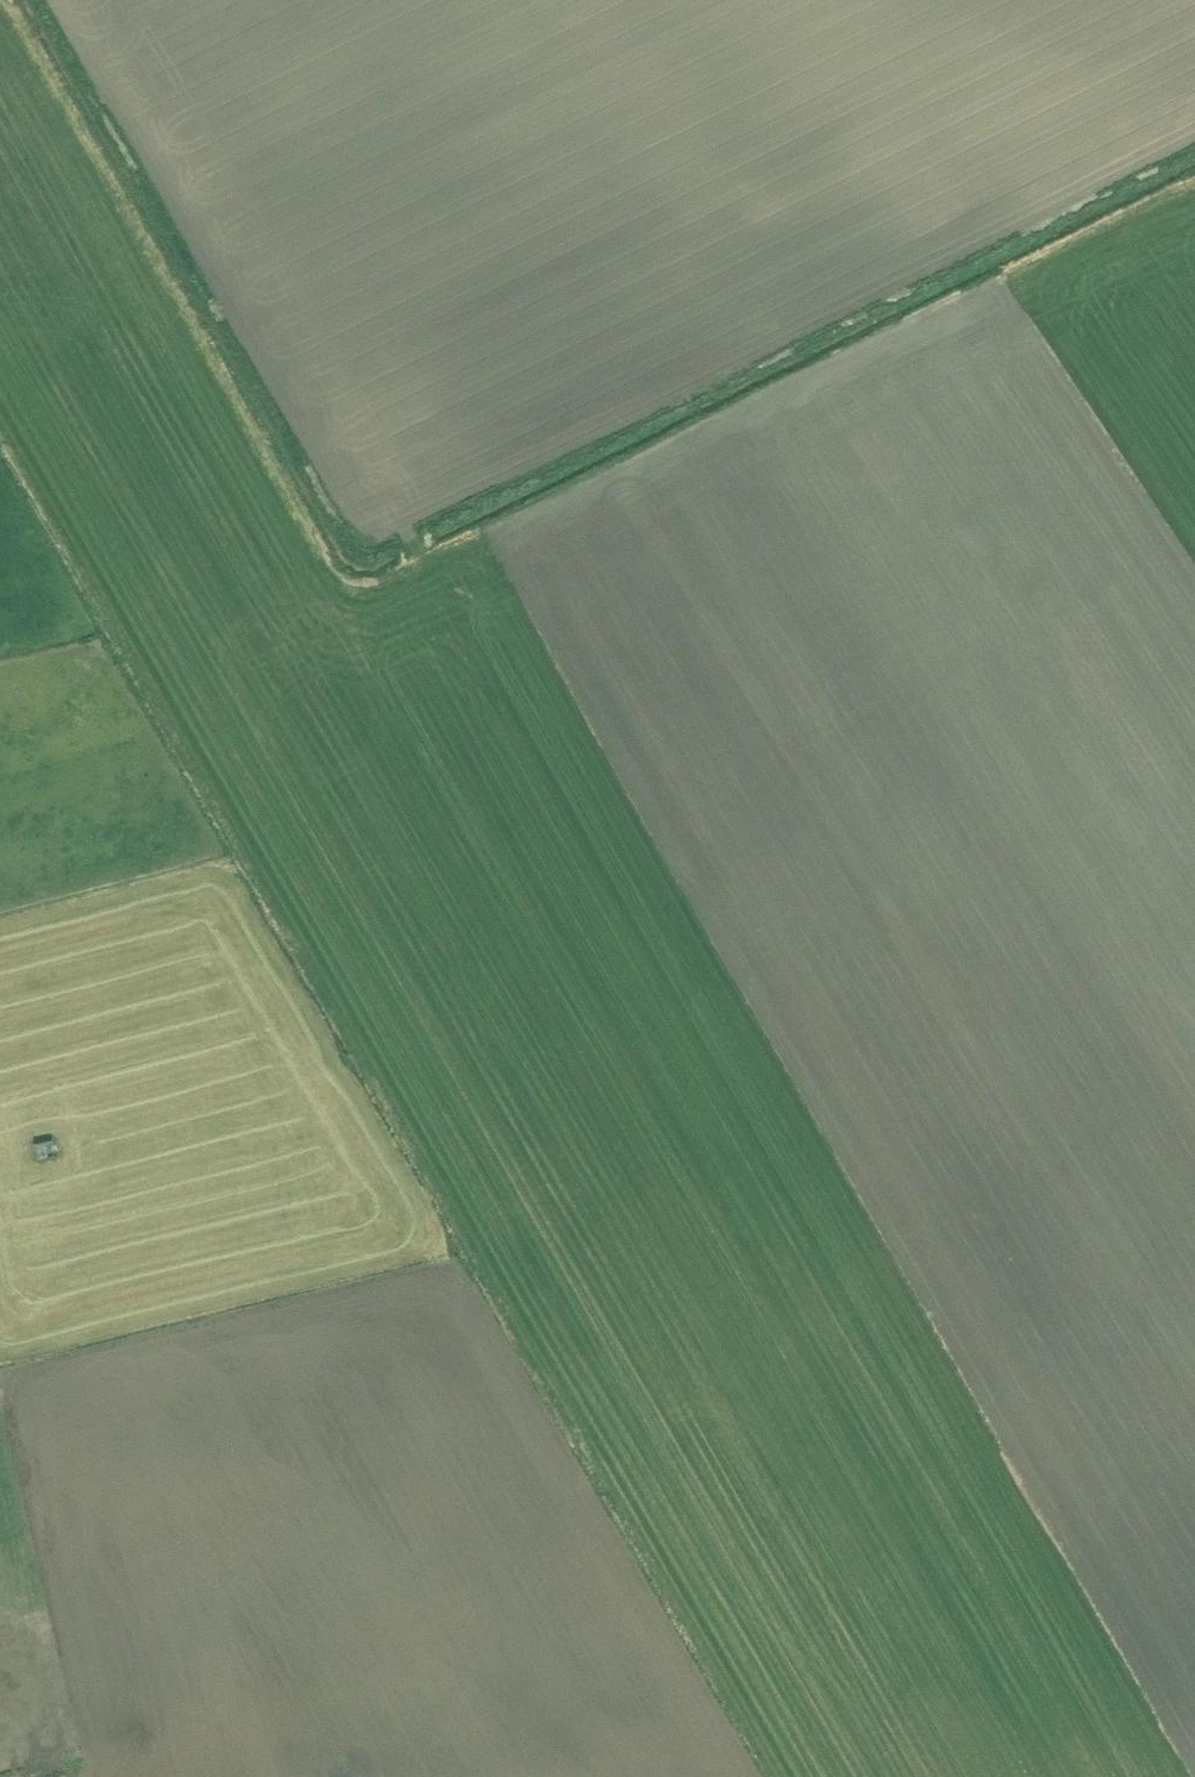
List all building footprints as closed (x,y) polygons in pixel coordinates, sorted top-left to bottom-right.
[(39,1158),(55,1154),(52,1139),(35,1143),(39,1158)]
